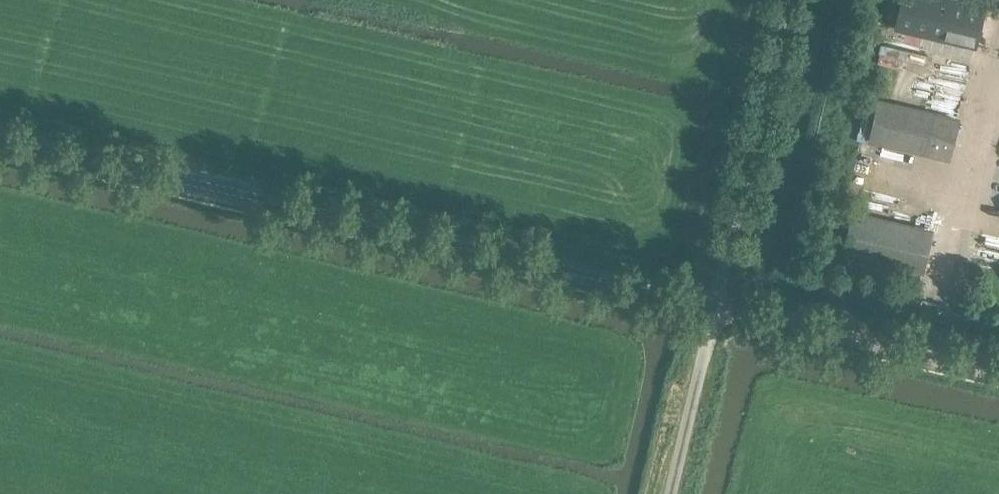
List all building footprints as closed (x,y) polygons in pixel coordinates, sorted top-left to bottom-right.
[(982,20),(985,8),(953,0),(902,0),(896,26),(976,45),(982,20)] [(869,140),(950,157),(959,120),(879,101),(869,140)] [(843,252),(924,271),(932,232),(852,214),(843,252)]
